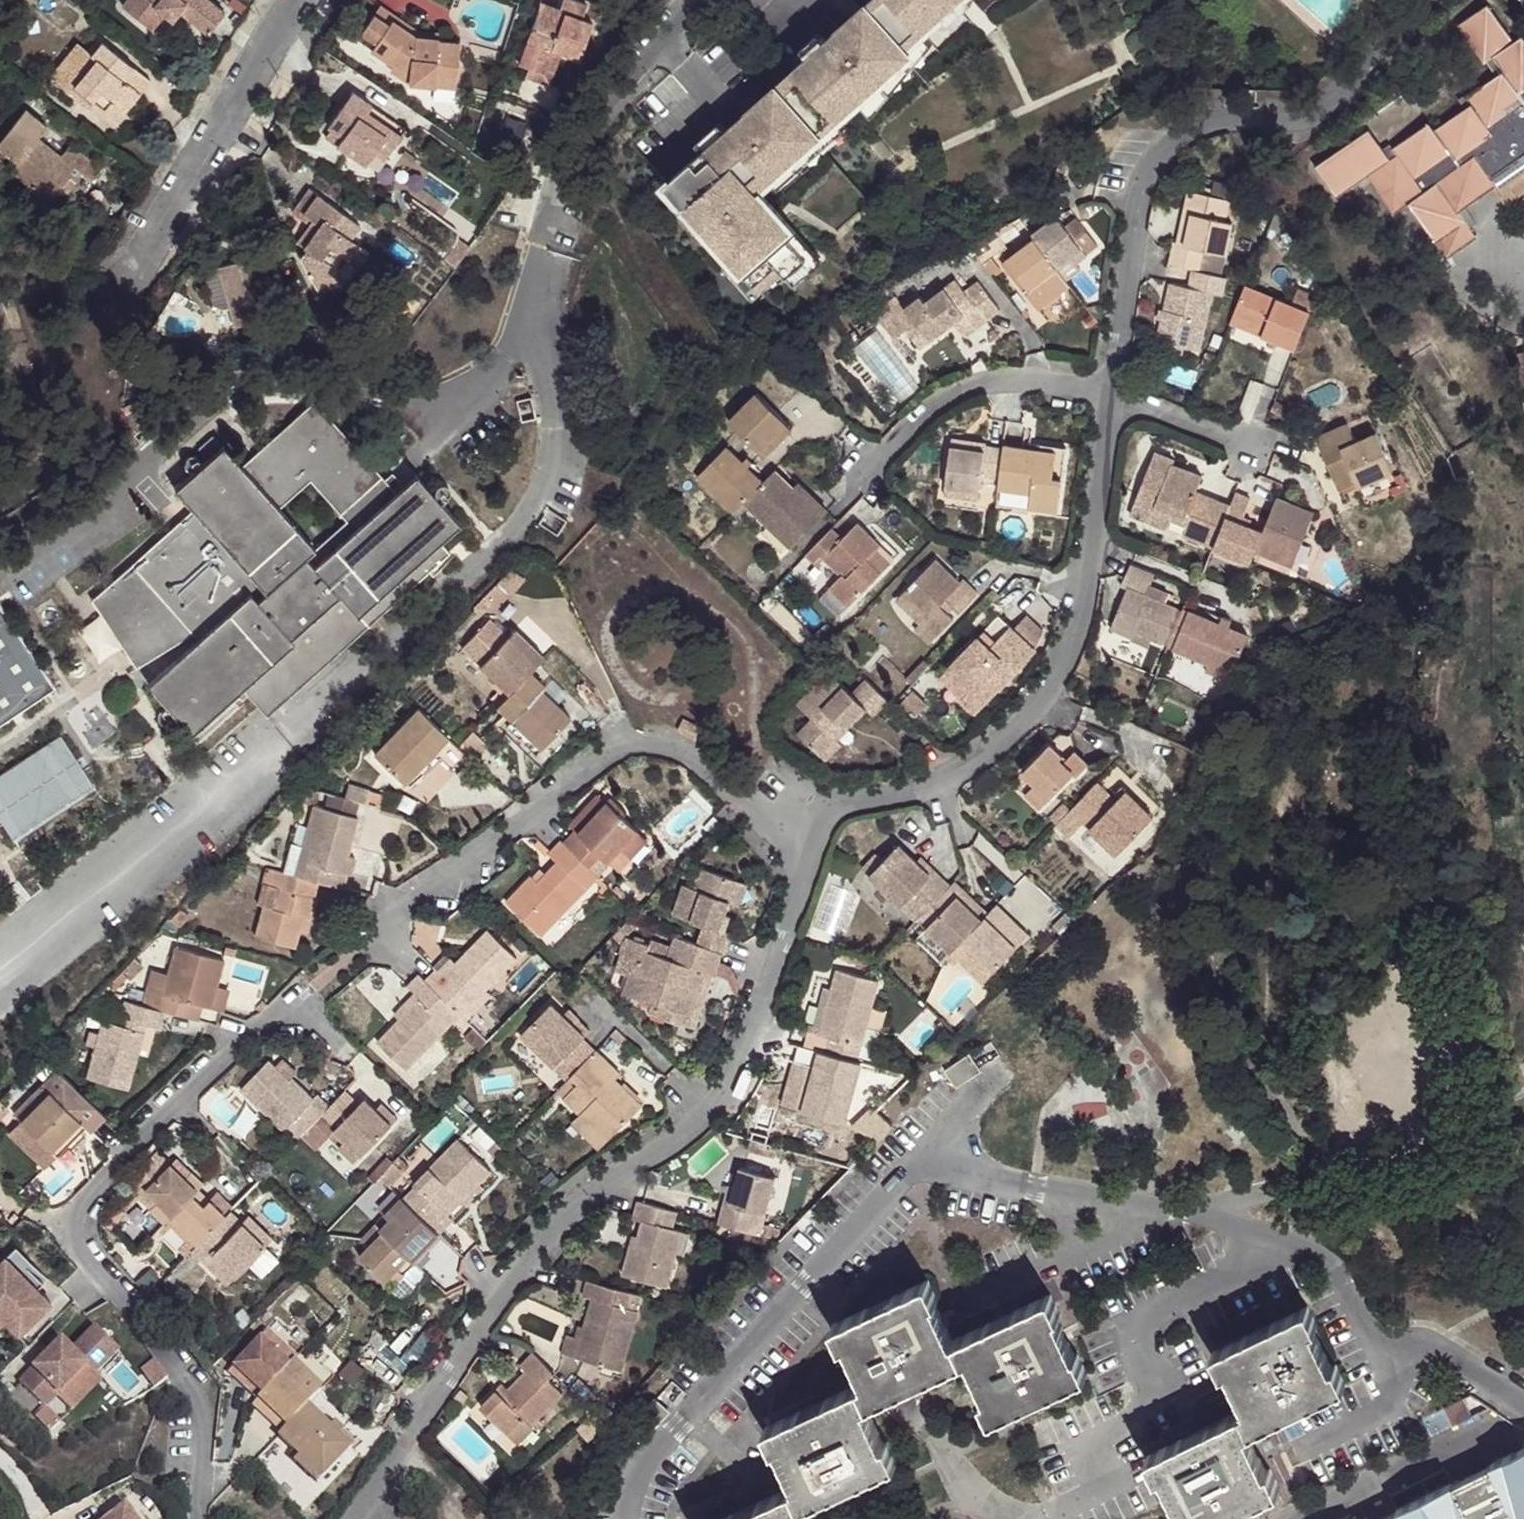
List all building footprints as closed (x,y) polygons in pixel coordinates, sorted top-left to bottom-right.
[(152,23),(164,7),(172,13),(180,3),(209,26),(225,6),(217,0),(125,0),(152,23)] [(565,49),(579,54),(582,47),(585,49),(595,19),(585,16),(590,2),(585,0),(565,0),(563,5),(560,16),(538,8),(532,26),(535,28),(523,62),(533,66),(546,70),(555,47),(565,49)] [(563,5),(547,0),(541,0),(538,8),(560,16),(563,5)] [(675,183),(695,204),(688,211),(771,300),(813,260),(757,199),(763,194),(907,59),(901,53),(958,0),(871,0),(860,11),(865,15),(843,36),(838,31),(793,72),(798,78),(754,119),(761,127),(741,147),(728,133),(675,183)] [(375,6),(369,17),(385,26),(388,22),(418,40),(435,40),(435,34),(419,33),(375,6)] [(1482,67),(1489,62),(1495,57),(1498,60),(1517,48),(1488,8),(1457,30),(1482,67)] [(385,26),(369,17),(358,33),(373,43),(368,51),(392,67),(411,80),(407,84),(433,86),(434,76),(455,78),(456,41),(435,40),(418,40),(388,22),(385,26)] [(101,34),(89,48),(95,53),(70,84),(100,108),(113,93),(120,99),(133,83),(138,87),(150,72),(101,34)] [(1411,211),(1433,240),(1460,222),(1465,226),(1472,221),(1466,211),(1495,188),(1487,175),(1508,161),(1514,168),(1523,161),(1523,43),(1517,48),(1498,60),(1495,57),(1489,62),(1498,75),(1461,103),(1467,112),(1440,131),(1432,123),(1395,149),(1392,145),(1385,150),(1370,129),(1316,167),(1339,199),(1371,175),(1395,214),(1393,215),(1396,220),(1411,211)] [(554,82),(565,49),(555,47),(546,70),(533,66),(531,74),(554,82)] [(95,53),(89,48),(63,79),(70,84),(95,53)] [(411,80),(392,67),(388,72),(407,84),(411,80)] [(454,88),(455,78),(434,76),(433,86),(454,88)] [(125,103),(138,87),(133,83),(120,99),(125,103)] [(380,153),(397,128),(362,104),(366,98),(346,84),(321,118),(335,130),(328,140),(356,161),(369,145),(380,153)] [(113,93),(100,108),(113,118),(125,103),(120,99),(113,93)] [(362,104),(397,128),(400,123),(366,98),(362,104)] [(49,191),(61,177),(66,181),(80,165),(88,171),(100,157),(69,132),(60,144),(38,126),(42,121),(23,107),(0,136),(0,143),(15,156),(11,161),(28,174),(49,191)] [(749,114),(728,133),(741,147),(761,127),(754,119),(749,114)] [(1487,175),(1495,188),(1510,208),(1523,198),(1523,161),(1514,168),(1508,161),(1487,175)] [(40,203),(49,191),(28,174),(18,186),(40,203)] [(1198,193),(1230,200),(1234,180),(1214,175),(1211,188),(1200,186),(1198,193)] [(675,183),(668,190),(688,211),(695,204),(675,183)] [(309,285),(329,275),(322,259),(329,249),(333,252),(344,238),(334,232),(341,218),(296,185),(280,205),(299,220),(287,235),(297,242),(290,250),(309,285)] [(1172,243),(1167,265),(1196,272),(1201,250),(1224,256),(1237,202),(1230,200),(1198,193),(1188,191),(1182,212),(1190,214),(1184,246),(1176,244),(1172,243)] [(819,254),(763,194),(757,199),(813,260),(819,254)] [(1182,212),(1176,244),(1184,246),(1190,214),(1182,212)] [(1065,280),(1057,270),(1082,251),(1086,257),(1100,246),(1076,216),(1064,227),(1057,217),(1032,237),(1034,240),(1001,264),(1037,311),(1069,286),(1065,280)] [(1460,222),(1433,240),(1451,265),(1478,246),(1465,226),(1460,222)] [(999,240),(972,251),(1001,289),(1008,283),(994,266),(1009,254),(999,240)] [(256,249),(218,260),(227,288),(237,320),(275,308),(256,249)] [(1201,250),(1196,272),(1219,278),(1224,256),(1201,250)] [(1082,251),(1057,270),(1065,280),(1078,270),(1075,265),(1086,257),(1082,251)] [(227,288),(218,260),(209,263),(218,290),(227,288)] [(1221,296),(1225,279),(1219,278),(1196,272),(1192,289),(1168,283),(1154,342),(1161,344),(1181,349),(1197,353),(1211,294),(1221,296)] [(981,315),(986,322),(1001,310),(978,281),(964,293),(955,280),(925,303),(921,298),(904,311),(894,299),(876,314),(895,338),(905,330),(920,348),(953,323),(960,332),(981,315)] [(1292,350),(1308,312),(1292,306),(1242,286),(1229,319),(1261,331),(1259,336),(1292,350)] [(964,338),(986,322),(981,315),(960,332),(964,338)] [(1227,324),(1259,336),(1261,331),(1229,319),(1227,324)] [(1181,349),(1161,344),(1160,350),(1180,355),(1181,349)] [(1196,365),(1209,370),(1213,357),(1201,353),(1196,365)] [(1516,355),(1520,387),(1523,386),(1523,354),(1516,355)] [(729,424),(760,454),(787,425),(757,395),(729,424)] [(266,719),(448,557),(439,547),(461,526),(420,477),(396,496),(315,405),(243,469),(225,450),(177,494),(193,515),(92,604),(137,673),(193,637),(198,643),(149,688),(191,738),(243,693),(266,719)] [(787,425),(760,454),(765,460),(793,431),(787,425)] [(1340,466),(1328,471),(1338,493),(1355,486),(1357,490),(1391,474),(1373,436),(1354,444),(1347,426),(1315,440),(1324,460),(1334,455),(1340,466)] [(982,451),(982,447),(982,443),(948,439),(948,445),(982,451)] [(998,479),(1001,449),(982,447),(982,451),(948,445),(942,486),(977,491),(979,475),(998,479)] [(1064,454),(1002,445),(1001,449),(998,479),(996,490),(1029,495),(1028,509),(1058,513),(1064,454)] [(732,513),(762,483),(727,450),(696,478),(732,513)] [(1196,545),(1212,503),(1191,495),(1198,478),(1176,469),(1172,477),(1165,474),(1168,466),(1170,462),(1151,454),(1126,517),(1163,532),(1169,514),(1181,519),(1179,526),(1184,529),(1181,539),(1196,545)] [(1324,460),(1328,471),(1340,466),(1334,455),(1324,460)] [(1176,469),(1168,466),(1165,474),(1172,477),(1176,469)] [(765,485),(743,508),(789,550),(819,518),(789,490),(774,475),(765,485)] [(765,485),(762,483),(732,513),(735,517),(743,508),(765,485)] [(795,485),(789,490),(819,518),(825,513),(795,485)] [(1209,550),(1209,551),(1249,566),(1255,553),(1292,568),(1313,515),(1276,499),(1262,533),(1246,527),(1237,523),(1239,518),(1246,500),(1232,494),(1226,509),(1209,550)] [(1209,550),(1226,509),(1212,503),(1196,545),(1209,550)] [(1248,522),(1239,518),(1237,523),(1246,527),(1248,522)] [(868,558),(876,551),(881,545),(859,523),(843,539),(833,529),(808,554),(819,567),(826,559),(843,575),(831,588),(850,607),(883,573),(880,570),(868,558)] [(972,539),(969,550),(986,554),(988,543),(972,539)] [(887,562),(876,551),(868,558),(880,570),(887,562)] [(925,619),(938,633),(953,619),(939,605),(944,600),(959,614),(977,594),(962,580),(959,583),(934,559),(896,601),(921,624),(925,619)] [(1155,576),(1131,567),(1122,590),(1126,591),(1113,627),(1133,634),(1165,647),(1179,610),(1146,597),(1155,576)] [(59,692),(0,602),(0,731),(59,692)] [(1183,611),(1167,650),(1208,666),(1232,677),(1248,638),(1229,630),(1219,626),(1183,611)] [(1013,630),(997,616),(937,678),(974,714),(1034,650),(1032,649),(1013,630)] [(1026,617),(1013,630),(1032,649),(1041,632),(1026,617)] [(459,649),(506,695),(528,673),(535,666),(506,637),(488,618),(459,649)] [(1222,618),(1219,626),(1229,630),(1232,622),(1222,618)] [(929,644),(938,633),(925,619),(921,624),(914,629),(929,644)] [(1133,634),(1113,627),(1111,633),(1130,641),(1133,634)] [(506,637),(535,666),(542,658),(513,630),(506,637)] [(1232,677),(1208,666),(1205,674),(1230,684),(1232,677)] [(890,700),(867,677),(853,692),(830,669),(803,698),(818,712),(798,733),(823,756),(838,739),(867,709),(875,716),(890,700)] [(506,695),(493,708),(510,723),(514,720),(543,749),(572,719),(542,689),(543,688),(528,673),(506,695)] [(925,705),(911,692),(896,708),(911,721),(925,705)] [(456,745),(419,709),(376,753),(412,788),(427,772),(422,767),(436,753),(441,758),(458,773),(471,760),(468,757),(456,745)] [(514,720),(510,723),(506,727),(536,755),(543,749),(514,720)] [(678,731),(687,736),(690,724),(684,721),(678,731)] [(690,724),(687,736),(696,741),(703,731),(690,724)] [(467,734),(456,745),(468,757),(479,746),(467,734)] [(61,735),(0,775),(0,819),(13,839),(94,785),(61,735)] [(838,739),(823,756),(827,761),(842,744),(838,739)] [(1067,759),(1050,744),(1023,771),(1036,783),(1032,786),(1048,802),(1074,775),(1077,777),(1089,765),(1075,752),(1067,759)] [(422,767),(427,772),(441,758),(436,753),(422,767)] [(1092,784),(1066,811),(1078,823),(1114,857),(1143,828),(1114,800),(1111,803),(1108,800),(1092,784)] [(349,787),(346,799),(367,805),(371,793),(349,787)] [(300,803),(313,807),(354,818),(359,803),(346,799),(304,788),(300,803)] [(1119,789),(1108,800),(1111,803),(1114,800),(1143,828),(1151,820),(1119,789)] [(371,793),(367,805),(382,809),(385,795),(371,793)] [(573,830),(561,842),(598,877),(601,874),(590,864),(600,854),(607,861),(618,849),(637,829),(618,812),(623,806),(611,796),(576,832),(573,830)] [(313,807),(294,873),(315,879),(340,885),(343,873),(348,875),(352,858),(344,855),(354,818),(313,807)] [(1078,823),(1066,811),(1054,824),(1066,836),(1078,823)] [(598,877),(561,842),(551,851),(560,861),(540,881),(533,874),(509,900),(543,933),(598,877)] [(870,875),(918,920),(950,886),(936,873),(932,876),(917,861),(899,844),(883,862),(870,875)] [(862,866),(870,875),(883,862),(875,853),(862,866)] [(932,876),(936,873),(921,857),(917,861),(932,876)] [(706,923),(699,944),(720,951),(724,952),(732,930),(727,929),(732,914),(727,912),(732,900),(738,877),(703,865),(696,888),(686,884),(676,913),(706,923)] [(294,873),(273,868),(269,884),(280,887),(273,908),(265,906),(257,936),(297,947),(301,932),(305,916),(313,918),(318,897),(311,895),(315,879),(294,873)] [(749,881),(738,877),(732,900),(741,904),(749,881)] [(950,886),(918,920),(926,928),(956,897),(971,911),(976,904),(953,882),(950,886)] [(987,915),(976,904),(971,911),(956,897),(926,928),(952,952),(964,940),(996,971),(1019,946),(996,925),(1005,915),(996,906),(987,915)] [(996,925),(1019,946),(1029,937),(1005,915),(996,925)] [(305,916),(301,932),(308,934),(313,918),(305,916)] [(952,952),(926,928),(917,938),(942,962),(952,952)] [(458,1012),(464,1018),(489,992),(484,988),(515,955),(488,929),(456,962),(443,974),(437,968),(435,966),(423,978),(458,1012)] [(699,944),(677,937),(670,960),(646,952),(645,951),(637,977),(630,974),(623,993),(653,1002),(650,1012),(668,1019),(694,1027),(712,975),(720,951),(699,944)] [(645,951),(646,952),(649,945),(626,938),(616,970),(630,974),(637,977),(645,951)] [(964,940),(952,952),(984,984),(996,971),(964,940)] [(165,993),(160,1009),(167,1011),(192,1018),(196,1003),(204,1005),(214,1008),(221,981),(227,959),(178,945),(170,973),(165,993)] [(443,974),(456,962),(450,955),(437,968),(443,974)] [(156,970),(150,989),(165,993),(170,973),(156,970)] [(404,1068),(458,1012),(423,978),(418,972),(406,984),(413,991),(420,998),(398,1019),(377,1040),(404,1068)] [(829,1041),(825,1055),(857,1064),(879,984),(838,973),(832,993),(822,1029),(820,1038),(829,1041)] [(234,985),(221,981),(214,1008),(227,1011),(234,985)] [(392,1013),(398,1019),(420,998),(413,991),(392,1013)] [(822,1029),(832,993),(824,992),(814,1027),(822,1029)] [(127,999),(120,1023),(105,1019),(101,1035),(98,1047),(90,1077),(131,1088),(140,1053),(148,1055),(156,1025),(162,1027),(167,1011),(160,1009),(127,999)] [(196,1003),(192,1018),(199,1020),(204,1005),(196,1003)] [(572,1024),(550,1003),(519,1035),(553,1068),(581,1039),(591,1029),(578,1017),(572,1024)] [(92,1033),(88,1045),(98,1047),(101,1035),(92,1033)] [(581,1039),(553,1068),(566,1080),(569,1076),(593,1051),(581,1039)] [(999,1056),(990,1043),(949,1072),(958,1086),(999,1056)] [(804,1049),(800,1048),(794,1069),(812,1074),(813,1071),(798,1066),(804,1049)] [(593,1051),(569,1076),(577,1084),(563,1097),(580,1113),(608,1139),(642,1104),(615,1079),(620,1073),(595,1049),(593,1051)] [(861,1065),(857,1064),(825,1055),(804,1049),(798,1066),(813,1071),(812,1074),(808,1088),(851,1100),(861,1065)] [(290,1121),(302,1132),(305,1129),(331,1102),(320,1090),(317,1094),(314,1097),(278,1062),(271,1055),(232,1096),(258,1121),(268,1109),(285,1126),(290,1121)] [(285,1055),(278,1062),(314,1097),(317,1094),(295,1072),(299,1068),(285,1055)] [(101,1112),(53,1066),(9,1111),(17,1119),(46,1147),(76,1118),(80,1122),(86,1128),(101,1112)] [(1366,1098),(1366,1080),(1338,1080),(1338,1097),(1366,1098)] [(331,1102),(305,1129),(320,1143),(333,1129),(344,1139),(359,1155),(390,1123),(374,1107),(368,1114),(357,1103),(343,1089),(331,1102)] [(364,1097),(357,1103),(368,1114),(374,1107),(364,1097)] [(379,1102),(374,1107),(390,1123),(395,1118),(379,1102)] [(599,1149),(608,1139),(580,1113),(571,1121),(599,1149)] [(76,1118),(46,1147),(17,1119),(6,1130),(39,1163),(80,1122),(76,1118)] [(359,1155),(344,1139),(338,1144),(354,1161),(359,1155)] [(413,1188),(402,1199),(406,1203),(437,1234),(450,1221),(445,1217),(441,1213),(454,1199),(458,1204),(475,1186),(489,1172),(456,1140),(411,1186),(413,1188)] [(225,1210),(208,1194),(199,1185),(204,1179),(192,1167),(186,1174),(172,1159),(157,1146),(132,1171),(159,1197),(151,1204),(166,1219),(172,1212),(198,1239),(225,1210)] [(178,1152),(172,1159),(186,1174),(192,1167),(178,1152)] [(729,1204),(724,1203),(718,1224),(759,1235),(774,1175),(739,1166),(734,1186),(729,1204)] [(133,1186),(151,1204),(159,1197),(132,1171),(133,1186)] [(232,1203),(237,1198),(221,1182),(208,1194),(225,1210),(232,1203)] [(728,1185),(724,1203),(729,1204),(734,1186),(728,1185)] [(475,1186),(458,1204),(463,1208),(480,1191),(475,1186)] [(402,1199),(399,1197),(382,1215),(388,1221),(406,1203),(402,1199)] [(441,1213),(445,1217),(458,1204),(454,1199),(441,1213)] [(244,1214),(232,1203),(225,1210),(198,1239),(187,1250),(200,1262),(207,1254),(230,1276),(260,1245),(236,1223),(244,1214)] [(437,1234),(406,1203),(388,1221),(378,1232),(372,1226),(359,1240),(366,1248),(356,1258),(379,1281),(403,1256),(410,1262),(437,1234)] [(673,1212),(636,1203),(632,1219),(639,1221),(635,1236),(631,1235),(621,1275),(664,1287),(674,1253),(679,1231),(670,1229),(673,1212)] [(268,1237),(244,1214),(236,1223),(260,1245),(268,1237)] [(679,1231),(674,1253),(681,1256),(686,1234),(679,1231)] [(267,1243),(247,1261),(258,1274),(279,1257),(267,1243)] [(15,1247),(4,1257),(36,1289),(46,1278),(15,1247)] [(207,1254),(200,1262),(222,1284),(230,1276),(207,1254)] [(0,1261),(0,1324),(4,1320),(19,1333),(50,1302),(36,1289),(4,1257),(0,1261)] [(863,1380),(859,1382),(869,1404),(965,1360),(955,1338),(951,1340),(934,1302),(938,1300),(928,1278),(832,1324),(841,1344),(845,1343),(863,1380)] [(612,1294),(614,1287),(587,1279),(584,1287),(594,1290),(583,1331),(578,1349),(624,1361),(639,1302),(612,1294)] [(1049,1295),(955,1338),(965,1360),(969,1358),(987,1395),(982,1398),(992,1418),(1087,1373),(1077,1354),(1074,1355),(1055,1317),(1059,1315),(1049,1295)] [(1245,1405),(1241,1408),(1252,1429),(1345,1384),(1334,1362),(1332,1364),(1312,1328),(1317,1325),(1306,1305),(1213,1351),(1222,1370),(1227,1368),(1245,1405)] [(63,1337),(21,1379),(46,1405),(59,1392),(88,1363),(96,1372),(120,1348),(96,1324),(73,1348),(63,1337)] [(578,1349),(583,1331),(570,1327),(565,1346),(578,1349)] [(309,1401),(319,1391),(301,1374),(288,1363),(293,1358),(263,1331),(231,1366),(250,1385),(259,1393),(254,1400),(274,1419),(283,1428),(309,1401)] [(548,1376),(553,1370),(532,1350),(519,1364),(525,1370),(508,1388),(501,1395),(495,1388),(479,1405),(510,1435),(526,1418),(530,1423),(562,1390),(548,1376)] [(288,1363),(301,1374),(308,1367),(295,1355),(293,1358),(288,1363)] [(88,1363),(59,1392),(74,1407),(102,1377),(96,1372),(88,1363)] [(244,1392),(250,1385),(231,1366),(225,1373),(244,1392)] [(501,1395),(508,1388),(500,1382),(495,1388),(501,1395)] [(796,1483),(790,1486),(802,1505),(896,1462),(887,1442),(882,1445),(864,1406),(869,1404),(859,1382),(763,1426),(774,1446),(778,1446),(796,1483)] [(268,1424),(274,1419),(254,1400),(248,1405),(268,1424)] [(330,1422),(309,1401),(283,1428),(280,1432),(295,1446),(290,1451),(296,1455),(300,1451),(323,1473),(353,1442),(338,1429),(330,1422)] [(1475,1420),(1467,1403),(1450,1411),(1457,1428),(1475,1420)] [(1176,1513),(1179,1518),(1216,1518),(1280,1487),(1270,1466),(1265,1469),(1245,1432),(1252,1429),(1241,1408),(1147,1455),(1157,1475),(1162,1473),(1181,1510),(1176,1513)] [(589,1441),(607,1423),(596,1412),(591,1417),(579,1430),(589,1441)] [(336,1417),(330,1422),(338,1429),(343,1424),(336,1417)] [(533,1426),(530,1423),(526,1418),(510,1435),(517,1443),(533,1426)] [(300,1451),(296,1455),(295,1456),(318,1478),(323,1473),(300,1451)] [(1494,1467),(1495,1468),(1457,1487),(1456,1485),(1399,1513),(1400,1515),(1392,1518),(1523,1518),(1523,1452),(1494,1467)] [(790,1486),(722,1518),(803,1518),(798,1508),(802,1505),(790,1486)] [(108,1518),(140,1518),(129,1503),(111,1516),(108,1518)]
